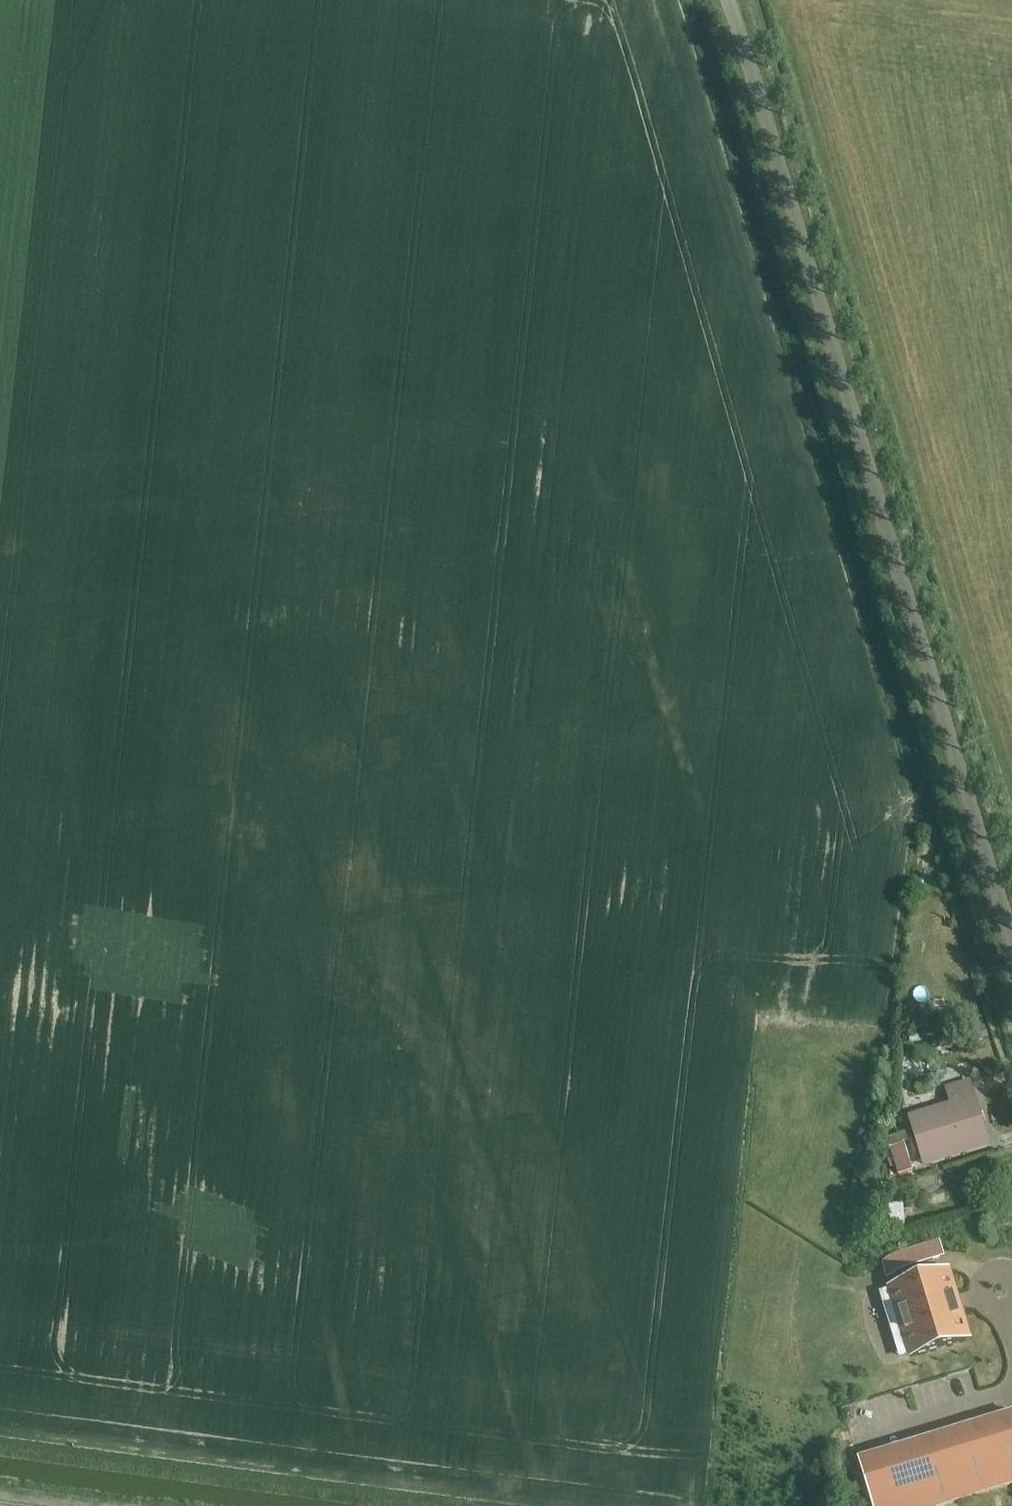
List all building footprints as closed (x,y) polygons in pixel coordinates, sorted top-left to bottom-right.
[(985,1028),(969,1032),(973,1043),(988,1038),(985,1028)] [(950,1105),(909,1118),(920,1155),(986,1135),(970,1082),(946,1090),(950,1105)] [(912,1172),(903,1145),(891,1149),(899,1176),(912,1172)] [(905,1226),(903,1204),(890,1204),(892,1227),(905,1226)] [(940,1241),(902,1253),(898,1254),(891,1257),(887,1259),(882,1263),(886,1278),(895,1273),(902,1269),(905,1268),(944,1256),(940,1241)] [(910,1357),(969,1339),(949,1271),(889,1288),(910,1357)] [(957,1411),(964,1413),(967,1403),(942,1396),(937,1411),(925,1408),(922,1419),(938,1424),(939,1422),(953,1426),(957,1411)] [(855,1460),(869,1505),(936,1505),(1011,1483),(1011,1412),(855,1460)]
